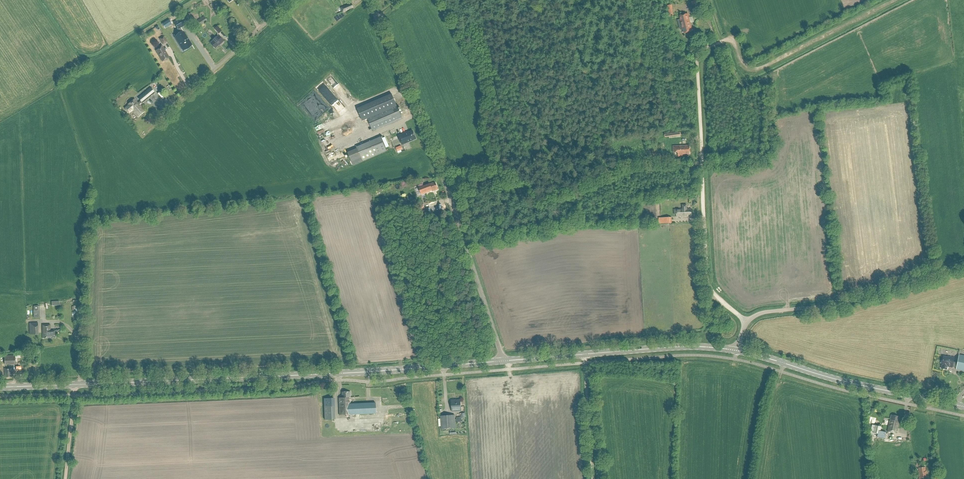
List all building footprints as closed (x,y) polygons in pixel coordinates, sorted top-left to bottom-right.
[(353,8),(351,3),(341,8),(343,12),(353,8)] [(694,12),(704,9),(702,3),(692,5),(694,12)] [(686,14),(679,16),(680,19),(678,20),(680,30),(683,29),(684,33),(692,31),(689,17),(687,18),(686,14)] [(204,16),(196,21),(199,27),(207,21),(204,16)] [(181,28),(187,24),(183,17),(174,23),(178,29),(176,30),(179,35),(176,37),(179,41),(178,42),(180,46),(182,45),(185,49),(184,49),(190,46),(189,45),(191,44),(181,28)] [(213,41),(210,43),(215,49),(220,44),(221,44),(224,41),(219,36),(216,38),(215,37),(212,40),(213,41)] [(159,49),(156,51),(162,61),(166,59),(169,58),(167,55),(168,55),(162,45),(158,47),(159,49)] [(353,106),(341,85),(335,89),(348,109),(353,106)] [(145,111),(139,105),(142,103),(155,93),(151,88),(138,98),(140,101),(138,103),(134,99),(128,105),(125,108),(128,112),(131,109),(138,117),(145,111)] [(392,94),(358,109),(362,119),(367,117),(373,131),(402,118),(392,94)] [(347,119),(320,126),(321,132),(349,125),(347,119)] [(354,129),(327,137),(329,143),(356,135),(354,129)] [(407,132),(398,136),(402,144),(416,138),(412,130),(407,133),(407,132)] [(357,147),(357,148),(347,152),(353,165),(363,161),(387,151),(381,137),(357,147)] [(684,146),(673,146),(673,152),(678,152),(678,157),(685,156),(690,156),(689,145),(684,146)] [(435,182),(419,188),(421,195),(434,190),(434,191),(438,190),(435,182)] [(683,209),(674,209),(674,214),(676,214),(677,217),(687,216),(687,215),(692,215),(691,209),(687,209),(687,205),(682,205),(683,209)] [(29,323),(30,335),(39,335),(38,323),(29,323)] [(55,338),(55,333),(55,332),(58,332),(58,330),(60,330),(60,329),(55,329),(55,330),(52,330),(50,330),(50,324),(43,324),(43,333),(43,338),(55,338)] [(15,355),(5,356),(5,365),(16,364),(15,355)] [(958,359),(957,362),(953,362),(954,359),(954,358),(948,356),(947,357),(943,356),(941,365),(942,365),(941,368),(947,369),(947,366),(952,367),(956,368),(956,369),(963,371),(963,356),(959,355),(958,359)] [(4,368),(5,378),(13,377),(12,368),(4,368)] [(342,398),(338,398),(339,415),(353,414),(376,413),(375,403),(350,404),(349,392),(341,392),(342,398)] [(324,399),(325,415),(325,420),(335,419),(334,398),(324,399)] [(451,400),(452,411),(461,411),(461,400),(456,400),(451,400)] [(454,415),(440,416),(441,419),(438,419),(439,426),(441,426),(441,429),(456,428),(454,415)] [(891,415),(888,432),(897,434),(899,424),(898,424),(900,417),(891,415)] [(882,426),(872,425),(870,435),(879,437),(879,438),(885,439),(886,435),(880,434),(882,426)] [(918,476),(919,478),(926,478),(928,478),(927,471),(925,471),(925,467),(918,468),(919,476),(918,476)]
